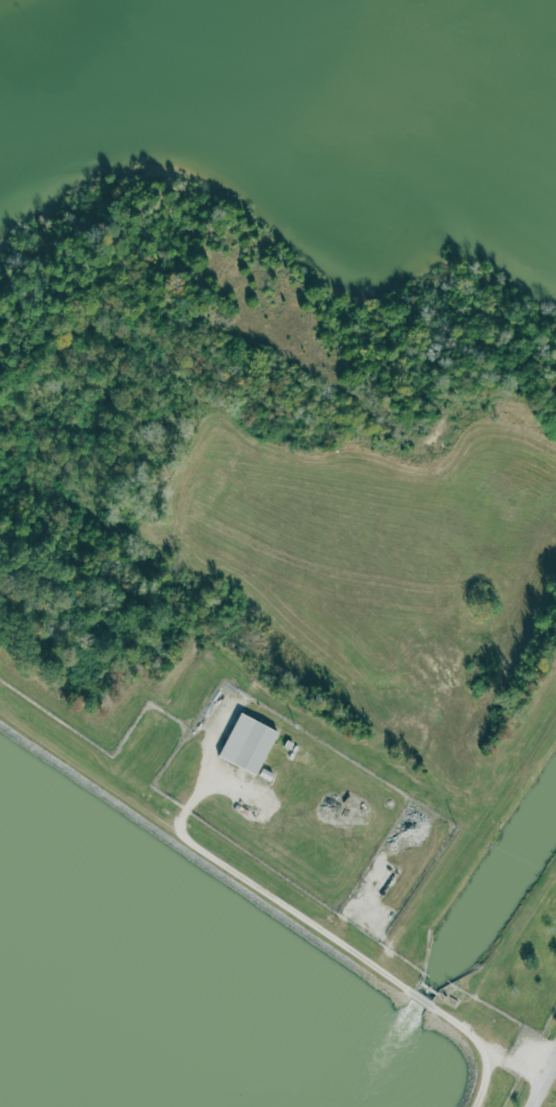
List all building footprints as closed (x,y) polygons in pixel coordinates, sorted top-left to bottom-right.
[(256,775),(277,730),(239,713),(218,756),(256,775)]
